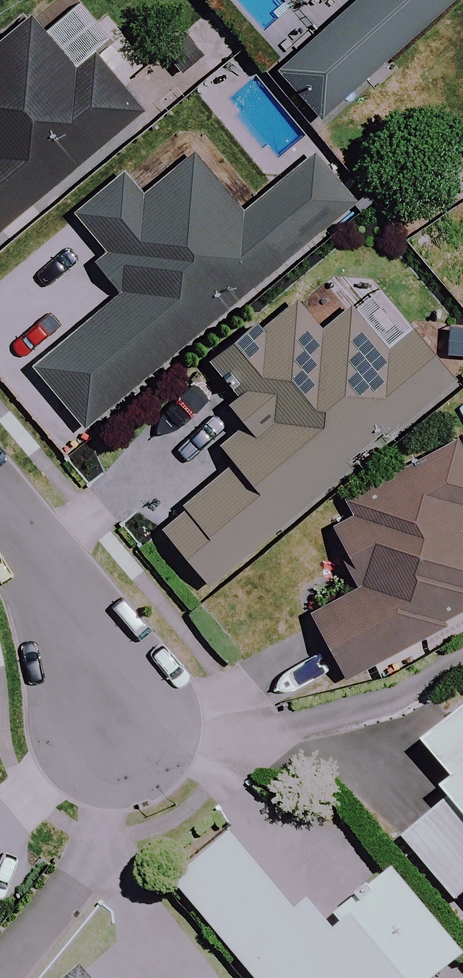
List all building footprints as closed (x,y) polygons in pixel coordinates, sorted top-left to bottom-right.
[(272,77),(313,123),(451,0),(359,0),(272,77)] [(141,115),(89,54),(107,39),(76,3),(40,33),(27,19),(0,42),(0,236),(141,115)] [(353,206),(312,156),(239,215),(190,155),(139,197),(120,174),(73,212),(108,254),(94,265),(120,297),(37,366),(87,427),(353,206)] [(234,360),(248,378),(219,402),(242,429),(215,452),(229,469),(160,528),(214,591),(355,470),(347,461),(379,435),(386,443),(454,385),(409,332),(383,354),(340,304),(318,323),(299,302),(234,360)] [(451,445),(352,502),(358,512),(325,531),(357,587),(308,616),(346,681),(451,621),(447,616),(462,607),(462,466),(451,445)] [(422,745),(461,791),(404,840),(454,900),(462,893),(462,710),(422,745)] [(233,836),(176,884),(254,977),(462,977),(462,955),(392,871),(329,924),(310,902),(298,912),(233,836)] [(80,970),(70,977),(87,977),(80,970)]
